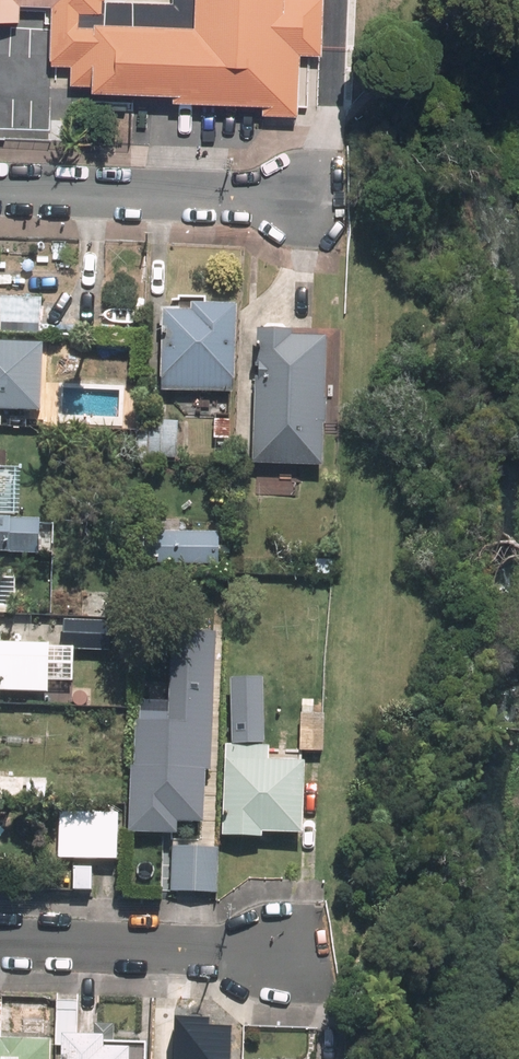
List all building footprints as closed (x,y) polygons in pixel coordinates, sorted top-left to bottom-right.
[(23,17),(23,6),(57,6),(56,63),(74,64),(74,83),(89,83),(88,96),(263,101),(263,105),(303,106),(304,48),(320,48),(321,0),(207,0),(206,26),(81,23),(81,10),(107,11),(108,0),(0,0),(0,17),(23,17)] [(41,334),(43,295),(0,293),(0,332),(41,334)] [(237,395),(240,307),(195,305),(195,312),(165,311),(162,392),(237,395)] [(261,331),(256,465),(326,467),(330,339),(294,337),(294,332),(261,331)] [(0,343),(0,412),(44,415),(49,346),(0,343)] [(180,458),(180,423),(152,422),(151,458),(180,458)] [(42,556),(43,521),(0,520),(0,554),(42,556)] [(220,567),(222,534),(153,531),(152,564),(220,567)] [(66,621),(64,649),(111,652),(113,624),(66,621)] [(50,646),(3,644),(3,633),(0,633),(0,696),(1,696),(1,693),(49,695),(50,646)] [(273,747),(227,745),(224,838),(265,839),(266,832),(307,833),(309,762),(272,761),(273,747)] [(175,750),(133,748),(131,835),(183,836),(183,825),(208,826),(210,767),(174,766),(175,750)] [(59,860),(122,861),(123,809),(60,808),(59,860)] [(219,849),(175,847),(173,891),(217,893),(219,849)] [(134,1049),(109,1049),(109,1037),(66,1036),(66,1058),(134,1058),(134,1049)] [(0,1039),(0,1058),(52,1058),(53,1040),(0,1039)]
